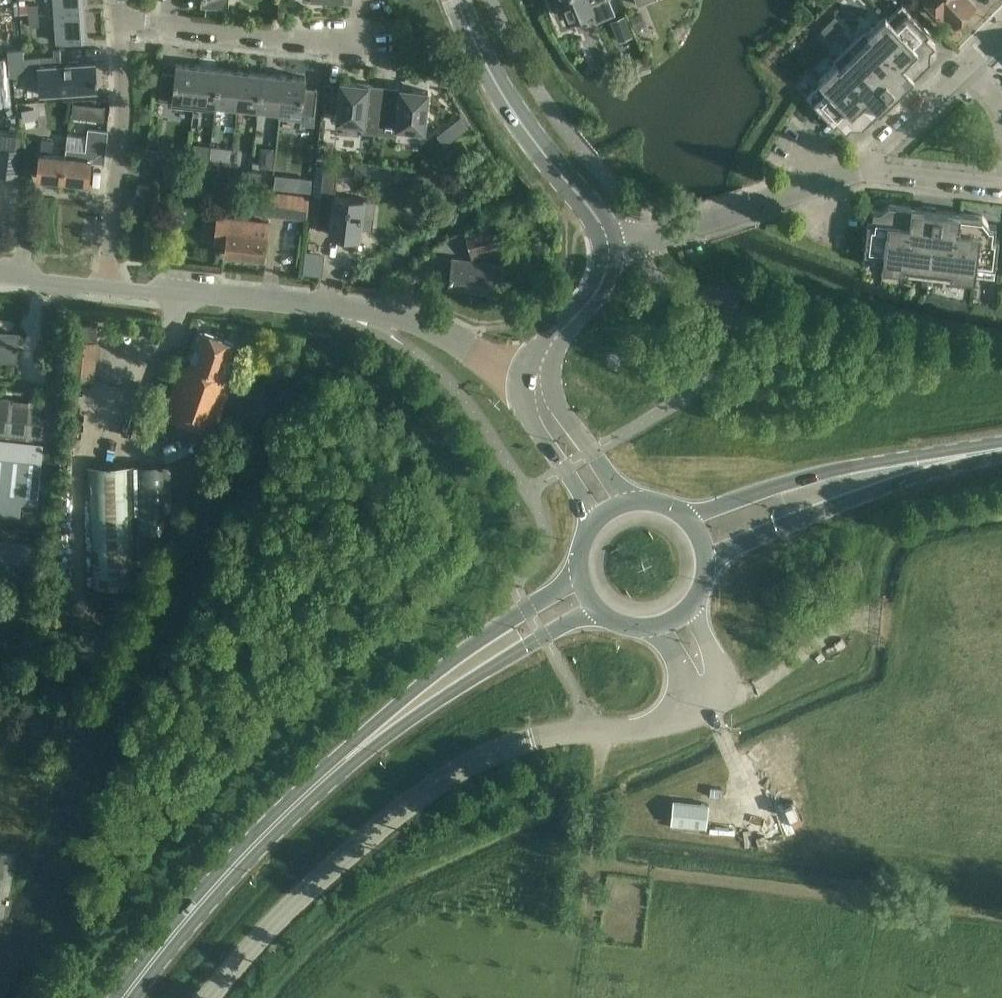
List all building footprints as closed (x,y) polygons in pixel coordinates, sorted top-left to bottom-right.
[(19,4),(20,13),(29,13),(28,4),(28,3),(26,3),(26,0),(19,0),(19,4)] [(85,13),(84,0),(54,0),(55,12),(85,13)] [(610,0),(557,0),(558,4),(563,3),(569,17),(591,8),(596,21),(616,13),(610,0)] [(942,15),(944,13),(955,25),(975,5),(970,0),(926,0),(942,15)] [(29,15),(39,15),(38,4),(28,4),(29,13),(29,15)] [(930,32),(904,6),(902,4),(889,17),(886,14),(868,31),(865,28),(833,60),(837,64),(829,70),(819,79),(822,82),(808,95),(829,118),(835,124),(837,121),(847,130),(851,126),(863,126),(931,60),(931,49),(936,44),(927,35),(930,32)] [(843,6),(839,10),(846,17),(850,13),(843,6)] [(639,11),(628,15),(634,29),(645,24),(639,11)] [(86,40),(85,13),(55,12),(56,41),(86,40)] [(625,14),(611,20),(619,40),(633,34),(625,14)] [(39,15),(29,15),(30,26),(39,26),(39,15)] [(832,40),(846,27),(835,16),(821,29),(832,40)] [(54,64),(54,55),(22,57),(23,68),(38,67),(40,94),(97,91),(95,61),(54,64)] [(10,106),(7,57),(0,58),(0,106),(10,106)] [(194,107),(198,65),(176,62),(175,72),(163,71),(160,97),(172,98),(171,104),(194,107)] [(216,103),(219,67),(198,65),(194,107),(216,109),(216,103)] [(237,105),(241,70),(219,67),(216,103),(237,105)] [(259,108),(263,72),(241,70),(237,105),(259,108)] [(281,110),(284,74),(263,72),(259,108),(280,110),(281,110)] [(281,110),(280,110),(279,116),(302,119),(303,113),(315,114),(318,88),(305,86),(306,77),(284,74),(281,110)] [(379,134),(384,94),(373,93),(373,84),(341,81),(337,121),(363,124),(362,132),(379,134)] [(384,94),(379,134),(397,135),(398,128),(424,130),(428,90),(396,87),(395,95),(384,94)] [(89,104),(87,119),(104,120),(105,106),(95,105),(89,104)] [(22,110),(21,110),(23,120),(36,118),(35,107),(22,110)] [(460,116),(452,122),(460,132),(468,126),(464,120),(460,116)] [(40,151),(37,177),(88,182),(90,160),(104,162),(106,152),(108,129),(88,127),(87,137),(67,134),(66,147),(67,147),(66,154),(52,153),(53,139),(41,138),(40,151)] [(22,132),(0,130),(0,175),(19,177),(22,150),(20,150),(22,132)] [(211,145),(210,158),(230,160),(231,147),(211,145)] [(149,147),(148,163),(171,165),(173,149),(149,147)] [(207,173),(208,166),(209,158),(197,157),(196,165),(199,165),(198,171),(207,173)] [(209,158),(208,166),(219,166),(218,174),(229,175),(231,160),(230,160),(210,158),(209,158)] [(208,166),(207,173),(218,174),(218,167),(208,166)] [(320,202),(318,216),(331,218),(329,234),(359,237),(360,224),(373,225),(376,200),(363,199),(335,195),(338,167),(324,166),(321,193),(320,202)] [(251,178),(252,170),(242,169),(242,177),(251,178)] [(252,170),(251,178),(260,179),(261,171),(252,170)] [(460,175),(448,177),(449,185),(461,182),(460,175)] [(295,176),(294,189),(310,191),(312,178),(295,176)] [(149,196),(150,182),(139,181),(137,195),(149,196)] [(299,218),(301,196),(277,194),(275,215),(299,218)] [(983,215),(889,204),(880,211),(873,210),(872,222),(868,222),(865,252),(864,252),(863,261),(883,263),(882,267),(906,269),(906,274),(923,276),(921,284),(926,285),(927,283),(932,284),(933,277),(950,279),(951,275),(974,278),(975,274),(994,276),(995,268),(995,267),(999,238),(995,237),(996,224),(990,224),(983,215)] [(167,211),(164,224),(176,227),(179,214),(167,211)] [(216,217),(213,244),(226,245),(225,255),(263,259),(268,223),(229,218),(216,217)] [(497,225),(465,234),(471,258),(505,250),(505,248),(497,225)] [(489,292),(493,263),(453,258),(449,287),(489,292)] [(225,376),(237,343),(201,329),(189,364),(181,361),(163,414),(214,432),(232,379),(225,376)] [(17,362),(19,332),(0,330),(0,360),(17,362)] [(94,379),(97,341),(71,339),(68,377),(94,379)] [(43,443),(47,403),(0,398),(0,439),(43,443)] [(43,443),(0,439),(0,514),(19,516),(20,502),(36,504),(43,443)] [(92,587),(136,587),(135,533),(166,532),(164,463),(133,465),(90,466),(92,587)] [(30,579),(35,545),(9,540),(9,541),(0,539),(0,574),(30,579)] [(706,827),(709,804),(672,800),(670,823),(706,827)]
